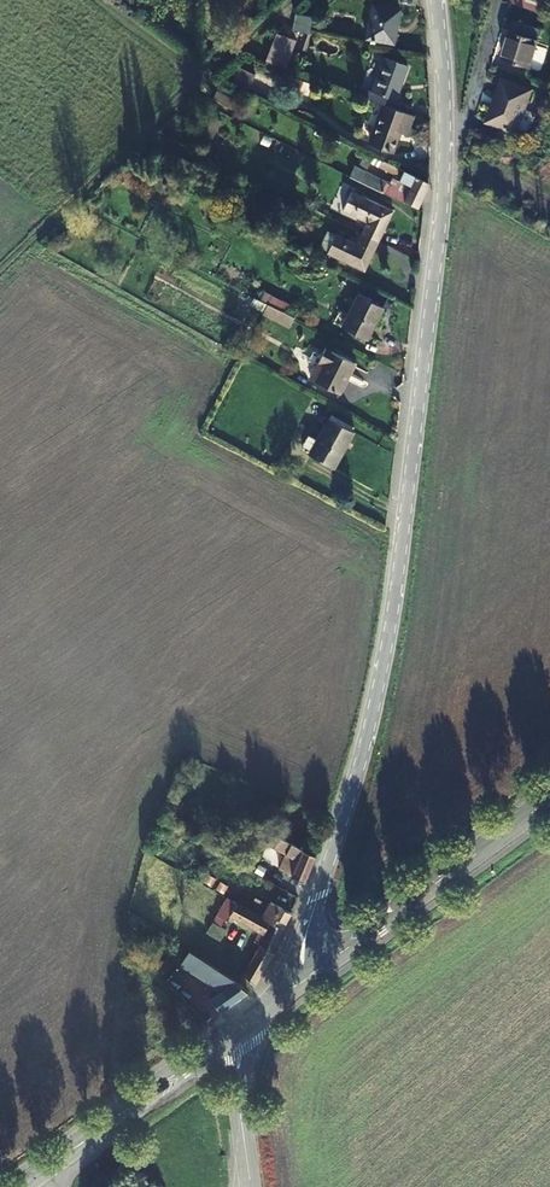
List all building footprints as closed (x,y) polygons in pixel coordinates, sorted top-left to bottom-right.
[(371,7),(366,39),(393,43),(398,11),(371,7)] [(291,16),(289,32),(306,35),(309,19),(291,16)] [(541,29),(514,21),(503,61),(530,69),(541,29)] [(271,30),(265,61),(286,65),(293,35),(271,30)] [(383,103),(391,106),(406,65),(383,57),(370,91),(365,89),(362,95),(383,103)] [(238,64),(230,79),(246,88),(254,72),(238,64)] [(532,88),(503,79),(489,123),(518,132),(532,88)] [(218,85),(210,100),(227,109),(234,94),(218,85)] [(383,103),(367,142),(391,151),(399,130),(405,132),(412,113),(391,106),(383,103)] [(190,129),(205,136),(213,120),(198,113),(190,129)] [(373,158),(374,156),(367,152),(366,155),(352,179),(404,205),(406,202),(415,207),(427,184),(404,173),(399,183),(368,168),(373,158)] [(167,171),(181,179),(190,163),(176,155),(167,171)] [(399,171),(387,165),(384,171),(396,176),(399,171)] [(366,224),(362,232),(382,242),(397,213),(353,191),(343,212),(366,224)] [(368,272),(382,242),(362,232),(356,246),(334,235),(326,251),(368,272)] [(282,313),(287,303),(270,293),(264,304),(282,313)] [(341,327),(365,340),(383,307),(358,294),(341,327)] [(308,377),(336,394),(353,365),(324,349),(308,377)] [(328,418),(307,458),(333,472),(354,432),(328,418)] [(305,882),(316,856),(281,838),(275,849),(298,861),(293,875),(305,882)] [(288,922),(292,913),(268,900),(266,903),(269,905),(266,910),(254,903),(261,890),(257,887),(263,876),(254,870),(236,902),(287,931),(291,924),(288,922)] [(256,986),(287,931),(236,902),(227,897),(206,931),(219,939),(225,928),(219,924),(224,917),(227,918),(230,914),(259,930),(258,943),(262,946),(245,977),(255,987),(256,986)] [(193,953),(191,951),(184,964),(182,966),(217,989),(208,995),(220,1012),(221,1011),(248,992),(237,981),(193,953)]
